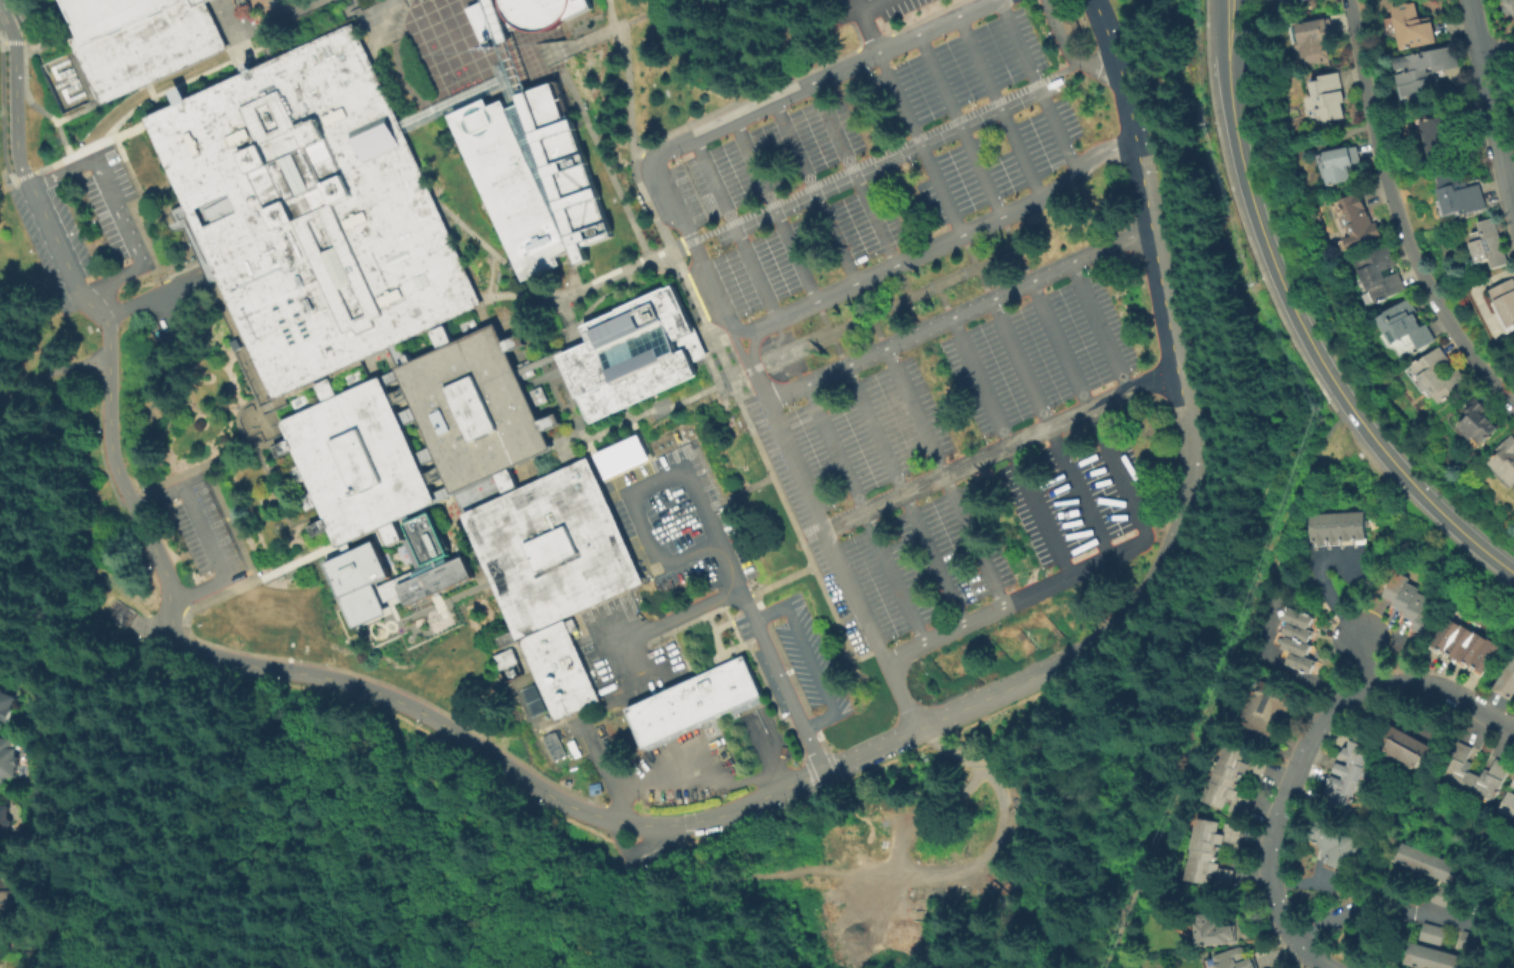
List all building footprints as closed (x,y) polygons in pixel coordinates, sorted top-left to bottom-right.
[(79,36),(71,39),(101,103),(227,46),(206,2),(210,0),(63,0),(79,36)] [(467,9),(485,0),(589,0),(592,8),(567,19),(560,23),(553,26),(545,29),(541,29),(536,29),(527,28),(520,26),(507,31),(510,38),(500,42),(497,36),(482,43),(467,9)] [(1403,50),(1394,0),(1420,0),(1422,17),(1425,17),(1426,22),(1434,20),(1438,43),(1403,50)] [(1507,3),(1505,0),(1513,0),(1513,14),(1512,14),(1510,14),(1509,13),(1507,12),(1506,10),(1506,8),(1506,6),(1506,5),(1507,3)] [(1307,64),(1304,48),(1302,48),(1299,46),(1299,43),(1300,40),(1303,39),(1300,22),(1332,16),(1336,35),(1330,36),(1331,43),(1329,43),(1332,59),(1307,64)] [(353,23),(145,118),(147,124),(209,260),(274,401),(478,307),(482,306),(479,298),(435,203),(401,128),(353,23)] [(1399,57),(1427,51),(1428,56),(1431,55),(1431,50),(1458,44),(1463,65),(1439,71),(1438,65),(1432,67),(1432,71),(1437,70),(1438,76),(1442,75),(1445,87),(1439,88),(1441,94),(1413,100),(1412,95),(1408,96),(1405,85),(1403,86),(1400,73),(1402,73),(1399,57)] [(1349,117),(1330,121),(1327,119),(1326,115),(1316,117),(1310,113),(1310,110),(1311,109),(1305,79),(1342,71),(1346,90),(1349,101),(1346,102),(1349,117)] [(448,115),(525,281),(561,265),(558,257),(572,252),(575,261),(576,264),(588,261),(582,247),(613,238),(556,81),(518,94),(520,103),(506,109),(503,100),(489,106),(486,98),(448,115)] [(1432,159),(1432,156),(1424,158),(1421,143),(1429,142),(1425,120),(1458,113),(1458,112),(1463,111),(1466,130),(1464,130),(1468,151),(1432,159)] [(1352,165),(1355,180),(1332,185),(1328,167),(1332,167),(1329,150),(1354,145),(1354,147),(1360,145),(1363,161),(1357,162),(1357,164),(1352,165)] [(1484,207),(1461,214),(1460,210),(1437,216),(1430,191),(1434,189),(1432,175),(1454,174),(1455,183),(1462,182),(1464,187),(1477,184),(1484,207)] [(1386,237),(1349,251),(1346,241),(1351,240),(1350,238),(1355,236),(1351,227),(1349,228),(1343,211),(1349,209),(1345,199),(1363,192),(1371,215),(1372,214),(1376,224),(1380,223),(1386,237)] [(1473,234),(1485,230),(1482,222),(1497,217),(1512,263),(1495,269),(1492,259),(1481,263),(1477,252),(1474,252),(1471,243),(1476,242),(1473,234)] [(1380,303),(1360,259),(1391,245),(1400,265),(1388,270),(1390,276),(1401,271),(1410,289),(1380,303)] [(1493,290),(1513,278),(1513,332),(1510,334),(1494,303),(1498,301),(1493,290)] [(593,422),(698,373),(693,365),(706,359),(672,285),(583,326),(590,342),(582,345),(559,356),(579,397),(581,397),(593,422)] [(1415,315),(1420,322),(1419,322),(1422,327),(1425,325),(1435,341),(1416,350),(1407,332),(1388,343),(1373,318),(1409,299),(1417,314),(1415,315)] [(454,495),(495,476),(503,493),(517,486),(509,469),(552,449),(543,430),(559,423),(554,412),(538,419),(532,406),(546,400),(539,385),(526,391),(517,372),(507,351),(523,344),(518,332),(502,340),(497,328),(495,324),(487,328),(397,370),(452,490),(454,495)] [(1443,404),(1416,365),(1443,345),(1453,360),(1442,369),(1444,372),(1446,371),(1450,376),(1461,367),(1469,379),(1467,380),(1470,385),(1443,404)] [(378,376),(279,421),(285,434),(335,543),(337,547),(379,527),(394,521),(435,501),(434,498),(378,376)] [(1479,397),(1490,409),(1485,413),(1487,414),(1488,413),(1502,429),(1487,442),(1482,436),(1477,440),(1463,425),(1473,415),(1467,408),(1479,397)] [(593,453),(637,434),(649,460),(604,480),(593,453)] [(1500,449),(1513,435),(1513,483),(1494,462),(1504,453),(1500,449)] [(460,515),(518,640),(564,619),(643,583),(586,457),(460,515)] [(1349,510),(1362,509),(1365,542),(1351,543),(1349,510)] [(1336,511),(1349,510),(1351,543),(1338,544),(1336,511)] [(1323,512),(1336,511),(1338,544),(1325,545),(1323,512)] [(445,558),(460,552),(471,576),(406,605),(398,585),(412,579),(410,574),(424,567),(404,523),(429,512),(448,553),(444,555),(445,558)] [(1310,513),(1323,512),(1325,545),(1312,546),(1310,513)] [(394,521),(401,539),(387,546),(379,527),(394,521)] [(325,563),(374,540),(390,575),(373,583),(387,613),(355,628),(325,563)] [(1394,570),(1406,576),(1404,581),(1394,601),(1382,595),(1394,570)] [(1404,581),(1416,587),(1414,590),(1404,611),(1392,605),(1394,601),(1404,581)] [(1414,590),(1426,596),(1423,604),(1415,621),(1402,615),(1404,611),(1414,590)] [(1286,604),(1281,617),(1286,619),(1307,627),(1311,614),(1286,604)] [(1423,604),(1435,610),(1423,634),(1411,628),(1415,621),(1423,604)] [(518,640),(556,721),(602,699),(564,619),(518,640)] [(1286,619),(1281,631),(1285,633),(1307,641),(1311,628),(1307,627),(1286,619)] [(1435,645),(1452,619),(1464,627),(1465,625),(1477,633),(1478,632),(1490,640),(1491,639),(1505,648),(1488,675),(1486,674),(1484,677),(1475,671),(1476,668),(1470,664),(1467,668),(1459,662),(1458,663),(1456,662),(1449,657),(1451,654),(1448,653),(1448,654),(1444,651),(1442,654),(1433,648),(1435,645)] [(1285,633),(1280,645),(1288,648),(1306,655),(1310,642),(1307,641),(1285,633)] [(493,655),(499,669),(516,660),(510,647),(493,655)] [(1288,648),(1283,661),(1309,671),(1313,658),(1306,655),(1288,648)] [(1510,698),(1513,691),(1513,653),(1513,652),(1491,688),(1510,698)] [(645,747),(761,694),(743,656),(726,663),(627,708),(645,747)] [(1280,736),(1244,722),(1253,700),(1257,701),(1266,677),(1301,690),(1293,712),(1283,708),(1280,714),(1288,717),(1280,736)] [(7,727),(0,724),(0,693),(18,702),(7,727)] [(1392,721),(1440,749),(1433,762),(1425,757),(1420,766),(1416,765),(1414,768),(1410,765),(1411,762),(1396,753),(1394,756),(1390,754),(1391,752),(1387,750),(1393,739),(1384,735),(1392,721)] [(550,762),(565,756),(554,731),(540,738),(550,762)] [(1328,773),(1321,800),(1348,808),(1364,756),(1360,754),(1363,744),(1344,739),(1338,761),(1334,760),(1330,774),(1328,773)] [(4,787),(0,787),(0,740),(18,740),(18,777),(4,777),(4,787)] [(1506,763),(1492,758),(1488,769),(1482,767),(1479,775),(1466,771),(1473,748),(1453,741),(1440,784),(1494,801),(1506,763)] [(1202,801),(1243,816),(1250,797),(1233,791),(1238,776),(1243,777),(1248,763),(1240,760),(1243,751),(1229,746),(1226,753),(1220,751),(1202,801)] [(1508,789),(1506,788),(1496,814),(1513,821),(1513,772),(1508,789)] [(13,838),(0,838),(0,804),(9,804),(9,799),(13,799),(13,838)] [(1185,880),(1210,884),(1210,885),(1229,888),(1232,869),(1215,866),(1219,841),(1237,844),(1240,825),(1221,822),(1221,821),(1195,817),(1185,880)] [(1320,841),(1313,857),(1346,871),(1359,838),(1314,819),(1307,835),(1320,841)] [(1401,842),(1389,837),(1379,863),(1392,867),(1401,842)] [(1414,847),(1401,842),(1392,867),(1405,872),(1414,847)] [(1427,852),(1414,847),(1405,872),(1417,877),(1427,852)] [(1439,857),(1427,852),(1417,877),(1430,882),(1439,857)] [(1452,862),(1439,857),(1430,882),(1443,887),(1452,862)] [(1465,867),(1452,862),(1443,887),(1455,892),(1465,867)] [(1456,892),(1434,887),(1430,903),(1453,908),(1456,892)] [(32,922),(0,922),(0,889),(32,889),(32,915),(32,922)] [(1237,923),(1239,942),(1200,944),(1197,912),(1230,910),(1231,924),(1237,923)] [(1419,937),(1440,942),(1444,927),(1423,921),(1419,937)] [(1465,955),(1409,941),(1403,965),(1416,967),(1462,967),(1465,955)] [(1256,955),(1261,967),(1220,967),(1218,963),(1219,963),(1216,955),(1242,945),(1247,947),(1249,952),(1246,957),(1243,958),(1243,960),(1256,955)]
